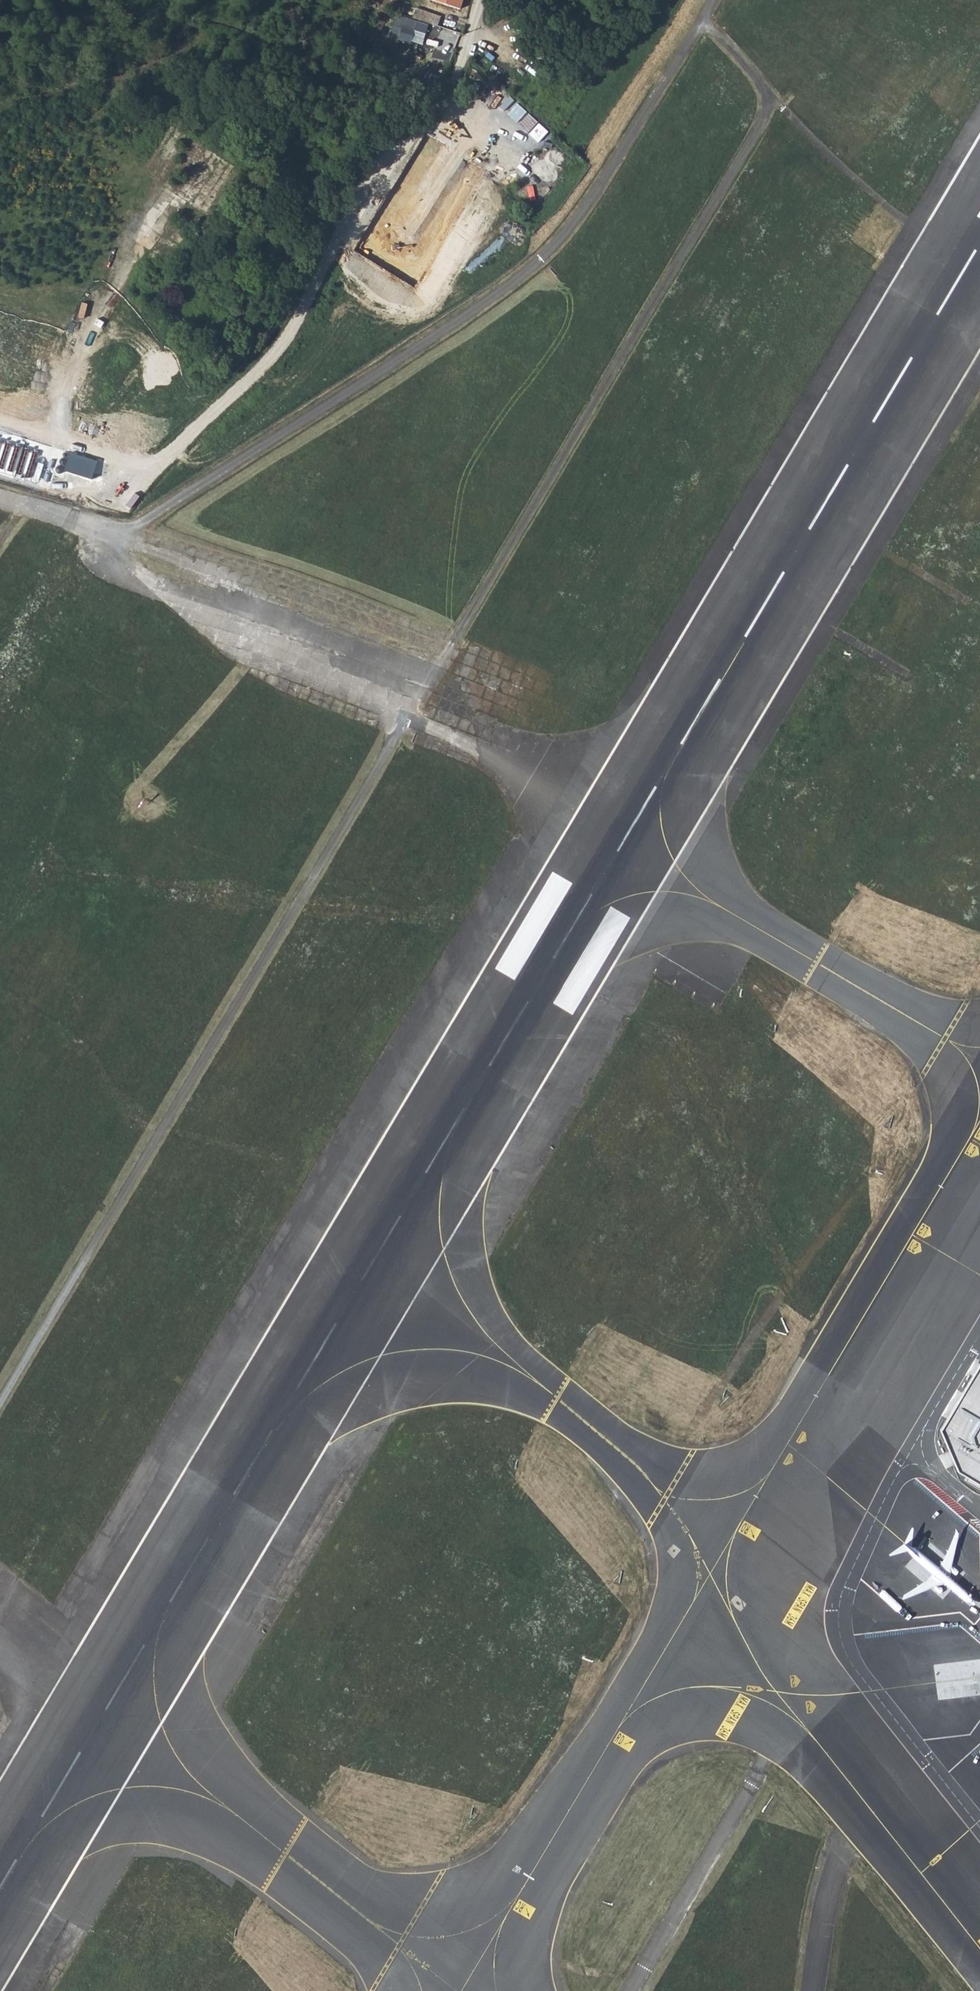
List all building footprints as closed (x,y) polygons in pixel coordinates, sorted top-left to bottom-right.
[(462,0),(433,0),(460,9),(462,0)] [(416,7),(413,17),(438,25),(441,16),(416,7)] [(429,25),(397,14),(390,37),(411,44),(412,41),(423,44),(429,25)]
